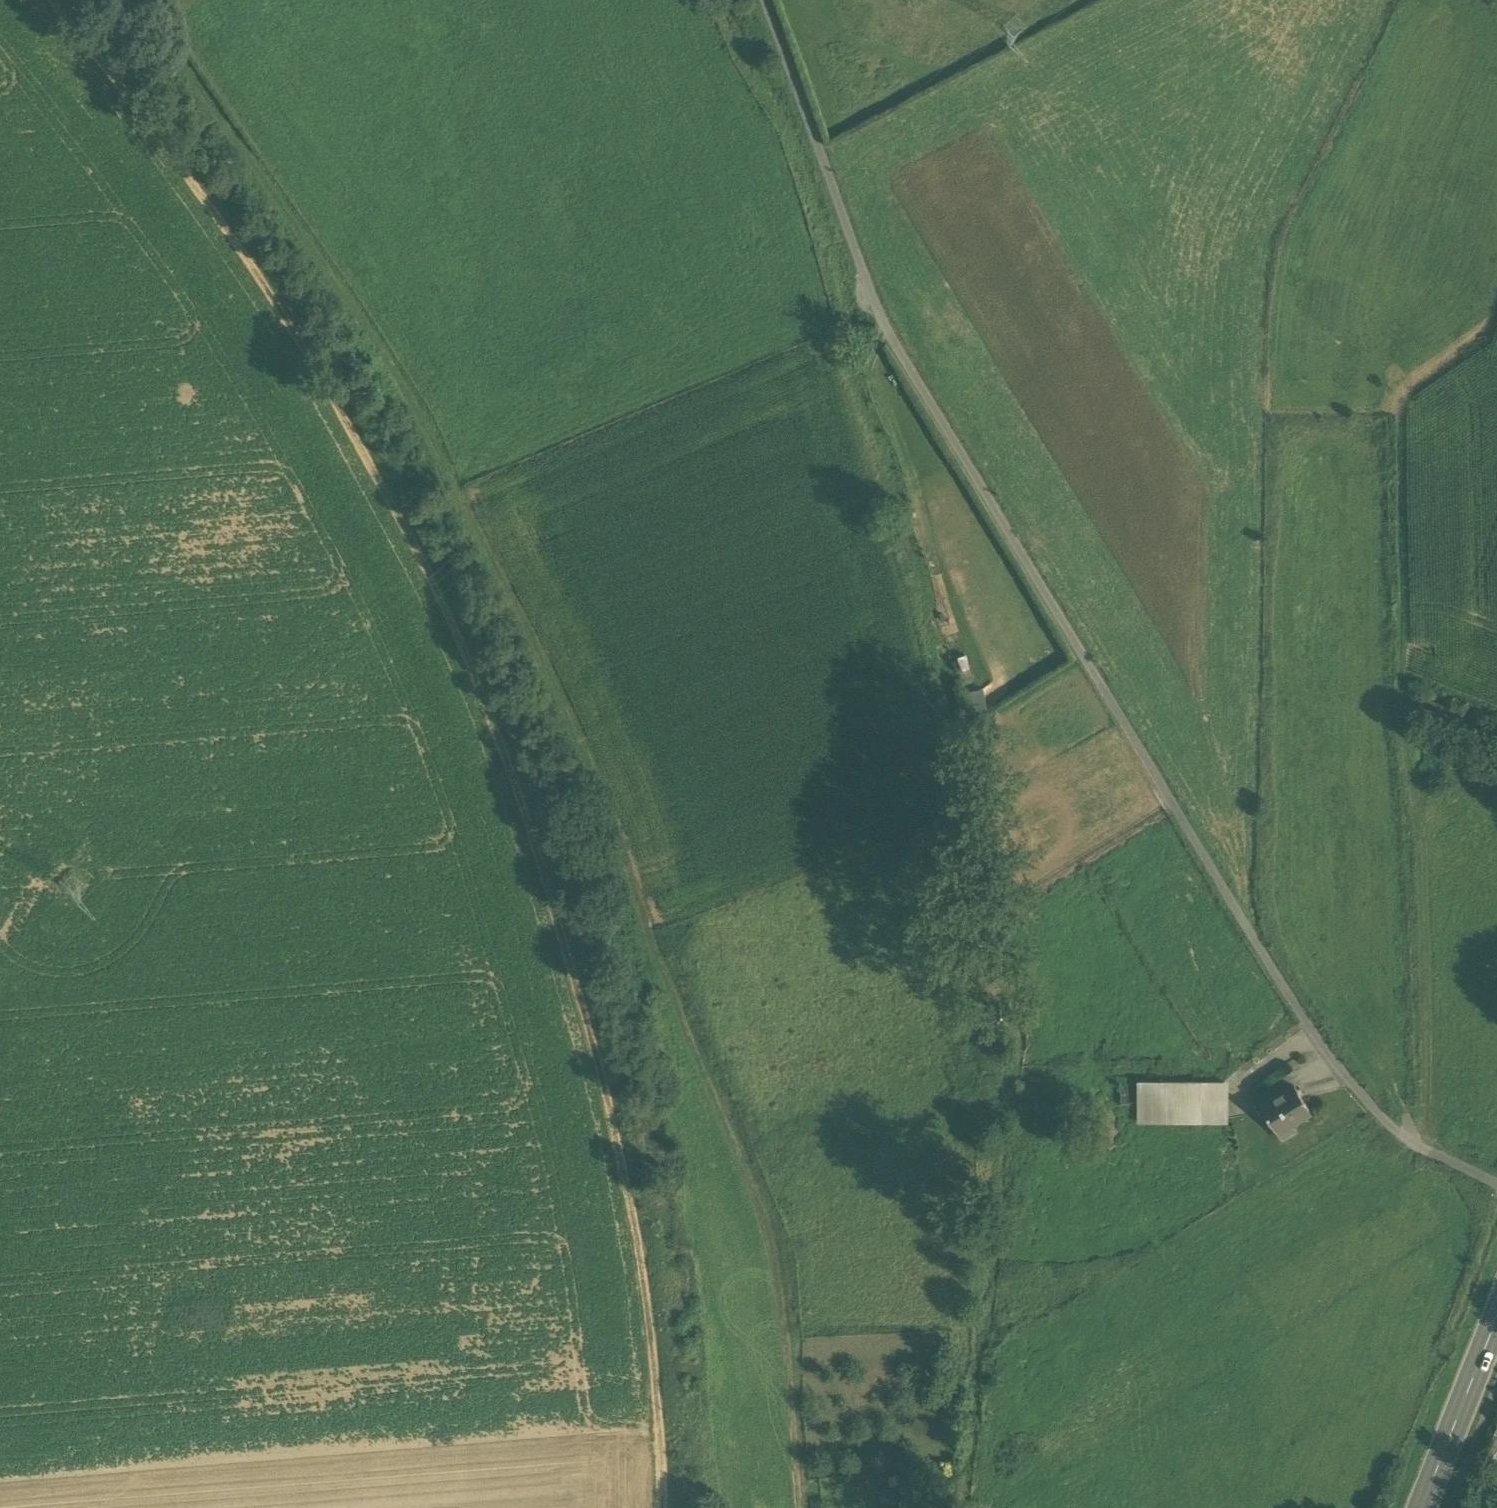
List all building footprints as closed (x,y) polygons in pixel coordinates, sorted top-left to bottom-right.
[(1128,1104),(1145,1104),(1145,1081),(1128,1081),(1128,1104)] [(1145,1104),(1180,1105),(1181,1081),(1145,1081),(1145,1104)] [(1226,1082),(1181,1081),(1180,1105),(1225,1105),(1226,1082)] [(1295,1085),(1261,1106),(1277,1134),(1312,1113),(1295,1085)] [(1180,1105),(1145,1104),(1144,1121),(1225,1121),(1225,1105),(1180,1105)]
